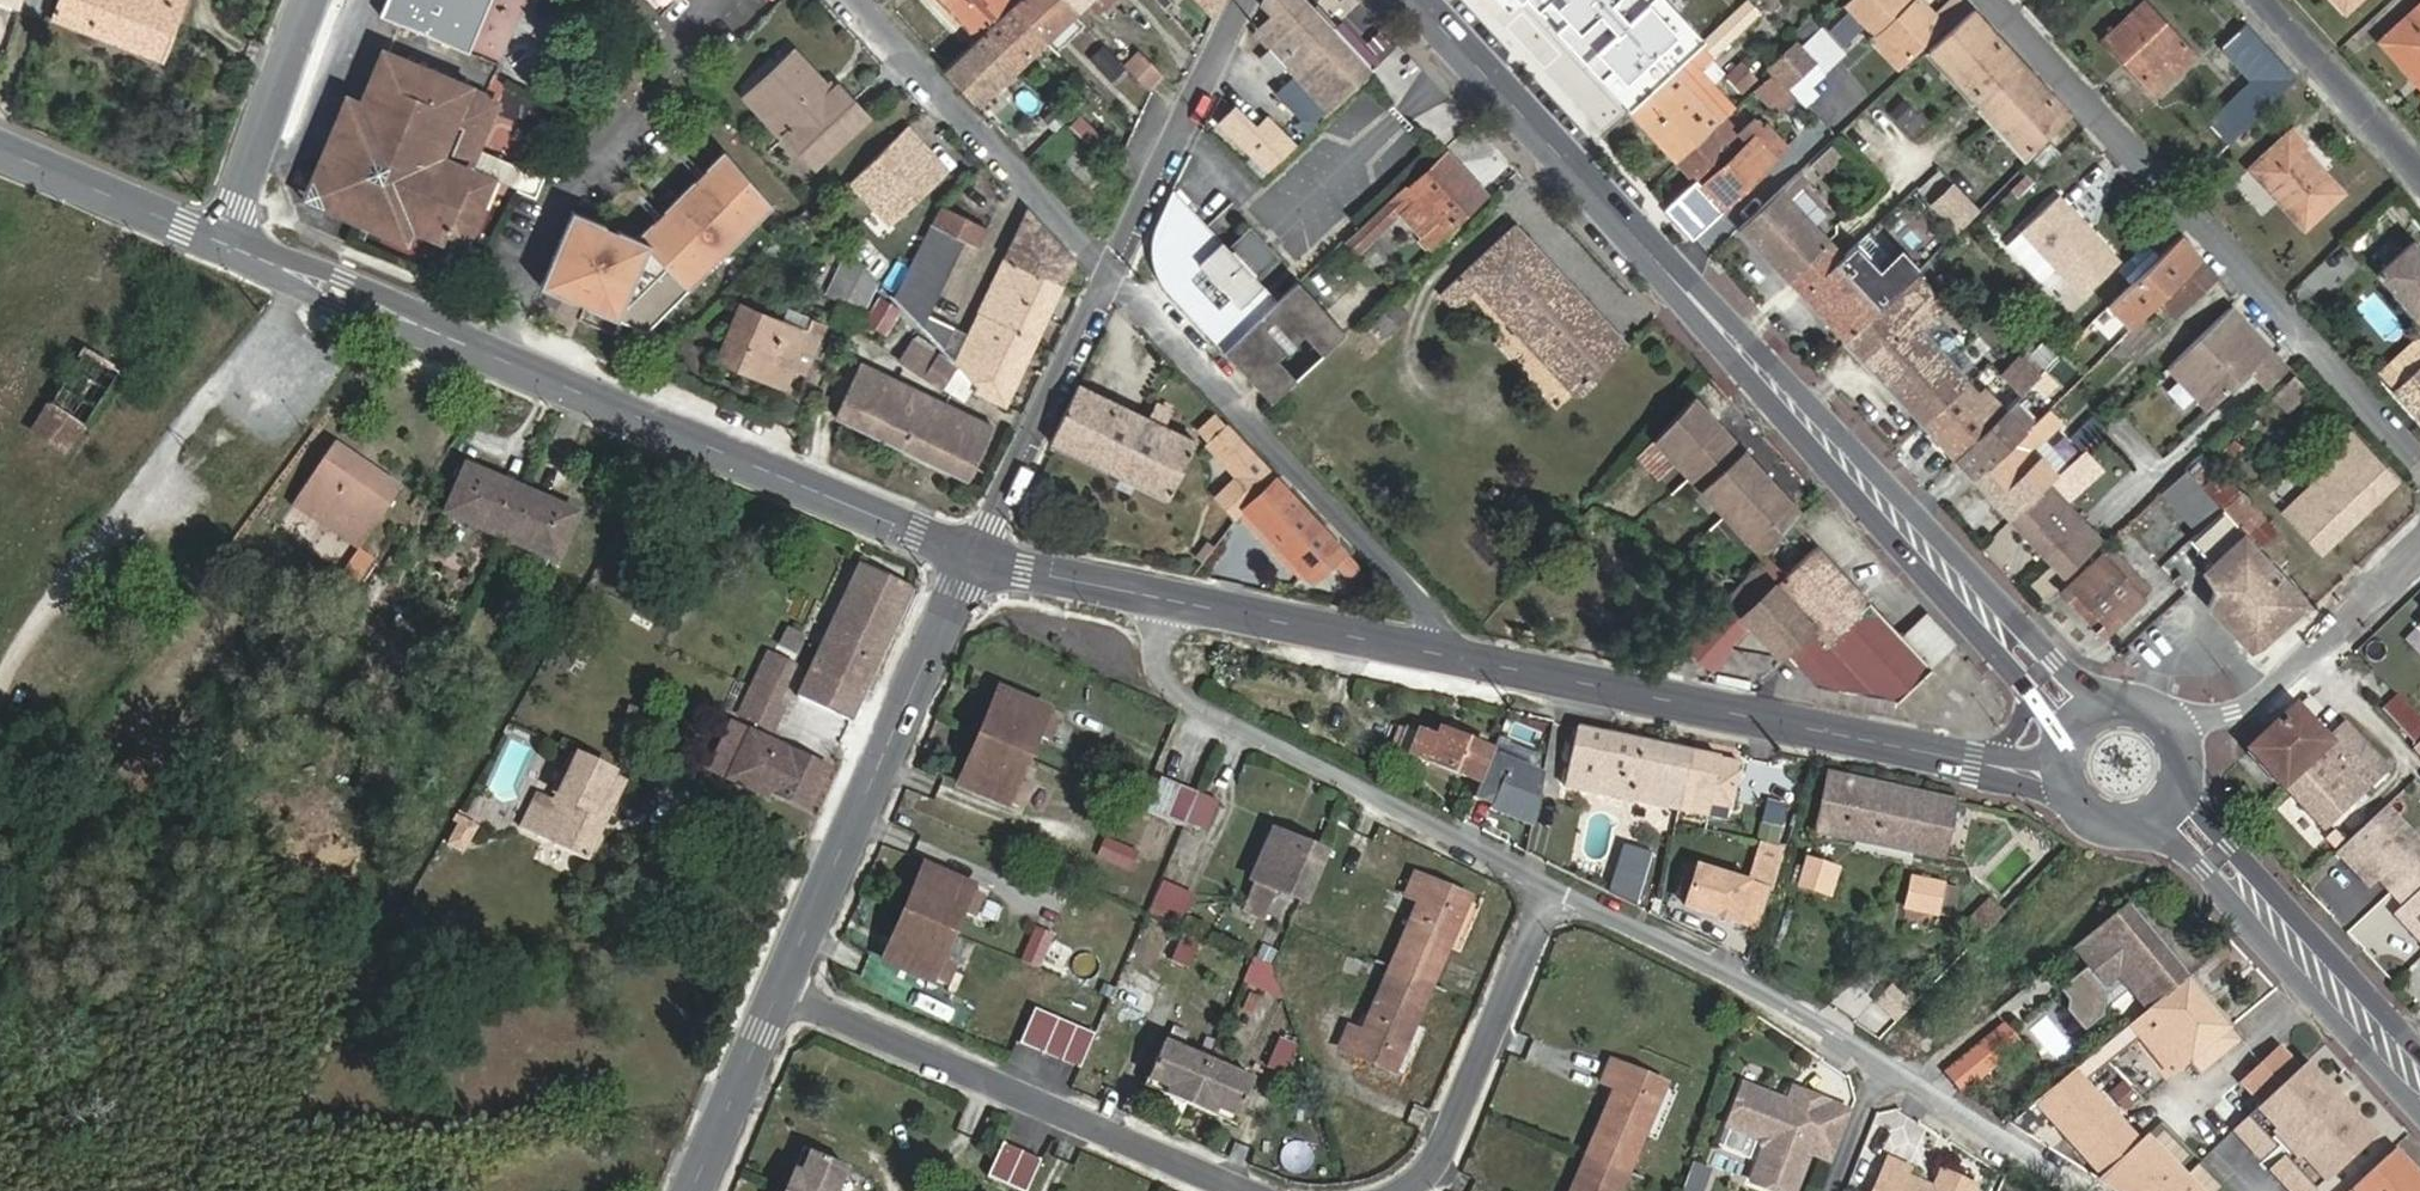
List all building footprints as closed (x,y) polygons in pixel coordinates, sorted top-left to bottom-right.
[(162,63),(185,0),(58,0),(51,19),(162,63)] [(378,16),(393,22),(403,0),(385,0),(378,16)] [(440,0),(403,0),(393,22),(442,44),(456,10),(447,4),(440,0)] [(447,4),(456,10),(461,0),(440,0),(447,4)] [(479,25),(491,0),(461,0),(456,10),(464,15),(479,25)] [(979,36),(981,34),(1013,4),(1015,2),(1013,0),(946,0),(979,36)] [(1015,2),(1013,4),(1047,39),(1076,12),(1064,0),(1017,0),(1015,2)] [(1076,12),(1089,0),(1064,0),(1076,12)] [(1103,9),(1112,0),(1095,0),(1103,9)] [(1214,14),(1221,0),(1201,0),(1214,14)] [(1263,2),(1274,13),(1254,31),(1268,47),(1283,62),(1288,69),(1332,27),(1307,0),(1264,0),(1263,2)] [(1630,109),(1703,44),(1664,0),(1532,0),(1630,109)] [(1896,63),(1962,0),(1949,0),(1933,15),(1918,0),(1911,0),(1910,2),(1908,0),(1849,0),(1847,2),(1879,36),(1888,28),(1899,39),(1885,52),(1896,63)] [(1896,63),(1901,69),(1944,28),(1947,31),(1971,8),(1963,0),(1962,0),(1896,63)] [(2346,11),(2358,0),(2336,0),(2346,11)] [(1760,15),(1746,1),(1703,44),(1714,57),(1760,15)] [(1013,4),(981,34),(1016,69),(1047,39),(1013,4)] [(2138,61),(2131,69),(2155,93),(2195,54),(2145,4),(2113,36),(2138,61)] [(1971,8),(1947,31),(1932,46),(1975,94),(2015,57),(1971,8)] [(2419,64),(2419,9),(2383,42),(2403,65),(2413,56),(2419,64)] [(466,55),(479,25),(464,15),(456,10),(442,44),(466,55)] [(1849,44),(1859,31),(1839,16),(1829,29),(1849,44)] [(2208,128),(2229,150),(2298,80),(2248,25),(2223,48),(2254,82),(2208,128)] [(1351,47),(1332,27),(1288,69),(1293,74),(1305,86),(1307,88),(1351,47)] [(1770,68),(1774,72),(1787,85),(1814,59),(1839,85),(1858,68),(1820,27),(1801,45),(1797,42),(1770,68)] [(979,36),(949,63),(945,68),(979,104),(1016,69),(981,34),(979,36)] [(2105,43),(2131,69),(2138,61),(2113,36),(2105,43)] [(1106,46),(1093,59),(1114,80),(1127,68),(1106,46)] [(333,196),(414,228),(436,237),(467,248),(495,178),(471,168),(480,144),(498,101),(483,95),(486,89),(380,47),(359,99),(326,181),(333,196)] [(1283,62),(1268,47),(1260,55),(1274,70),(1283,62)] [(1373,71),(1351,47),(1307,88),(1324,107),(1329,112),(1373,71)] [(1142,52),(1129,66),(1150,88),(1164,74),(1142,52)] [(826,97),(818,88),(789,56),(754,89),(791,128),(785,134),(814,166),(864,120),(835,88),(826,97)] [(1711,106),(1723,93),(1687,56),(1678,65),(1675,68),(1711,106)] [(2413,56),(2403,65),(2419,85),(2419,64),(2413,56)] [(2067,114),(2025,67),(1983,104),(2025,150),(2067,114)] [(1630,109),(1678,162),(1726,117),(1736,107),(1723,93),(1711,106),(1675,68),(1653,89),(1630,109)] [(1774,72),(1756,88),(1780,113),(1797,96),(1787,85),(1774,72)] [(1296,94),(1305,86),(1293,74),(1285,82),(1296,94)] [(835,88),(826,79),(818,88),(826,97),(835,88)] [(1307,88),(1305,86),(1296,94),(1316,115),(1324,107),(1307,88)] [(780,140),(785,134),(791,128),(754,89),(742,100),(780,140)] [(408,242),(414,228),(333,196),(326,181),(359,99),(345,93),(313,174),(326,210),(408,242)] [(1890,113),(1912,132),(1925,117),(1903,98),(1890,113)] [(897,105),(872,129),(889,146),(908,128),(913,122),(897,105)] [(1221,121),(1268,169),(1292,147),(1271,126),(1266,120),(1256,130),(1235,108),(1221,121)] [(1271,115),(1266,120),(1271,126),(1277,120),(1271,115)] [(1678,162),(1698,183),(1722,209),(1789,146),(1768,123),(1762,129),(1753,119),(1740,131),(1726,117),(1678,162)] [(1277,120),(1271,126),(1292,147),(1298,142),(1277,120)] [(941,151),(913,122),(908,128),(935,157),(941,151)] [(908,128),(889,146),(916,175),(935,157),(908,128)] [(889,146),(872,129),(840,158),(857,177),(889,146)] [(2309,149),(2295,134),(2254,173),(2309,233),(2344,200),(2303,155),(2309,149)] [(2061,154),(2048,138),(2019,164),(2033,179),(2061,154)] [(1827,172),(1846,154),(1835,143),(1816,161),(1827,172)] [(471,168),(495,178),(514,159),(480,144),(471,168)] [(889,146),(857,177),(867,189),(883,206),(916,175),(889,146)] [(620,222),(587,300),(651,325),(778,203),(727,148),(709,164),(717,172),(703,185),(696,177),(666,206),(673,213),(659,225),(653,219),(640,230),(620,222)] [(1437,218),(1428,227),(1437,237),(1486,189),(1447,149),(1399,197),(1406,204),(1416,195),(1437,218)] [(495,178),(518,188),(528,165),(514,159),(495,178)] [(717,172),(709,164),(696,177),(703,185),(717,172)] [(518,188),(522,189),(537,195),(547,173),(528,165),(518,188)] [(1788,281),(1829,242),(1806,217),(1785,195),(1802,179),(1798,174),(1740,230),(1788,281)] [(1952,181),(1930,204),(1956,228),(1977,207),(1952,181)] [(1698,183),(1669,210),(1694,237),(1722,209),(1698,183)] [(1169,291),(1225,351),(1281,300),(1173,188),(1155,226),(1158,261),(1160,274),(1169,291)] [(883,206),(867,189),(855,200),(875,221),(887,210),(883,206)] [(1406,204),(1428,227),(1437,218),(1416,195),(1406,204)] [(1390,199),(1354,231),(1363,241),(1398,207),(1390,199)] [(2119,263),(2059,201),(2025,233),(2086,296),(2119,263)] [(543,282),(587,300),(620,222),(575,204),(543,282)] [(666,206),(653,219),(659,225),(673,213),(666,206)] [(944,206),(934,226),(965,241),(978,248),(987,227),(944,206)] [(1076,259),(1029,212),(1007,258),(1062,286),(1076,259)] [(1581,393),(1631,344),(1517,221),(1447,288),(1460,302),(1477,285),(1581,393)] [(934,226),(911,275),(941,291),(965,241),(934,226)] [(2412,239),(2378,271),(2419,316),(2419,248),(2412,239)] [(1800,295),(1842,255),(1829,242),(1788,281),(1800,295)] [(1856,243),(1843,256),(1870,282),(1881,271),(1856,243)] [(2138,279),(2161,257),(2148,244),(2147,243),(2125,265),(2138,279)] [(1914,273),(1919,267),(1903,251),(1881,271),(1870,282),(1843,256),(1800,296),(1844,343),(1902,285),(1914,273)] [(877,274),(856,252),(836,295),(861,307),(877,274)] [(993,287),(1047,315),(1062,286),(1007,258),(993,287)] [(2196,298),(2218,276),(2203,258),(2180,281),(2194,296),(2196,298)] [(1902,285),(1844,343),(1926,429),(1971,386),(1923,335),(1950,308),(1914,273),(1902,285)] [(911,275),(899,299),(944,347),(955,325),(931,312),(941,291),(911,275)] [(1225,351),(1217,359),(1263,408),(1347,329),(1301,280),(1281,300),(1225,351)] [(2194,296),(2180,281),(2171,290),(2185,305),(2194,296)] [(1004,324),(1035,339),(1047,315),(993,287),(981,311),(1004,324)] [(2171,290),(2161,300),(2175,315),(2185,305),(2171,290)] [(899,314),(879,304),(866,332),(886,342),(899,314)] [(2209,413),(2251,371),(2268,389),(2293,366),(2232,304),(2165,368),(2209,413)] [(784,377),(801,339),(778,329),(737,311),(713,366),(777,393),(784,377)] [(975,389),(1004,402),(1035,339),(1004,324),(981,311),(970,333),(957,361),(972,377),(977,383),(975,389)] [(783,317),(778,329),(801,339),(806,327),(783,317)] [(955,325),(944,347),(957,361),(970,333),(955,325)] [(806,327),(801,339),(784,377),(799,383),(820,334),(806,327)] [(941,388),(944,383),(954,366),(912,339),(898,362),(941,388)] [(81,431),(119,374),(86,353),(32,433),(62,452),(81,431)] [(963,394),(972,377),(957,361),(954,366),(944,383),(963,394)] [(835,416),(969,476),(994,424),(859,364),(835,416)] [(2394,390),(2419,418),(2419,367),(2394,390)] [(1954,460),(1975,481),(2011,445),(2002,435),(2019,419),(2059,381),(2048,368),(2021,394),(1954,460)] [(1937,441),(1954,460),(2021,394),(2004,376),(1982,398),(1937,441)] [(1198,440),(1079,383),(1052,440),(1170,498),(1198,440)] [(1937,441),(1982,398),(1971,386),(1926,429),(1937,441)] [(1655,436),(1691,475),(1732,435),(1694,394),(1655,436)] [(1975,481),(2011,520),(2058,475),(2034,450),(2047,437),(2063,422),(2050,408),(2028,429),(2011,445),(1975,481)] [(1216,412),(1199,429),(1208,439),(1226,423),(1216,412)] [(2076,438),(2086,448),(2107,428),(2097,418),(2076,438)] [(2028,429),(2019,419),(2002,435),(2011,445),(2028,429)] [(1399,605),(1226,423),(1208,439),(1234,466),(1233,467),(1238,473),(1217,493),(1236,514),(1246,505),(1339,600),(1360,581),(1391,614),(1399,605)] [(2397,479),(2353,432),(2336,448),(2344,456),(2282,513),(2321,553),(2397,479)] [(1691,475),(1727,513),(1769,474),(1732,435),(1691,475)] [(2034,450),(2058,475),(2071,463),(2047,437),(2034,450)] [(360,547),(402,486),(334,439),(291,501),(360,547)] [(2058,475),(2011,520),(2046,558),(2084,522),(2065,503),(2101,468),(2084,450),(2071,463),(2058,475)] [(466,462),(463,470),(478,477),(480,469),(466,462)] [(478,477),(463,470),(445,510),(557,559),(574,517),(559,510),(561,503),(480,469),(478,477)] [(2201,533),(2223,510),(2186,469),(2163,492),(2201,533)] [(2138,471),(2124,485),(2136,498),(2151,485),(2138,471)] [(1769,474),(1727,513),(1767,556),(1806,513),(1769,474)] [(2046,558),(2069,583),(2129,525),(2106,501),(2084,522),(2046,558)] [(559,510),(574,517),(577,509),(561,503),(559,510)] [(2201,533),(2192,542),(2215,568),(2205,577),(2215,591),(2204,607),(2248,652),(2264,642),(2308,604),(2223,510),(2201,533)] [(1791,599),(1833,559),(1818,544),(1787,574),(1769,557),(1760,567),(1791,599)] [(2114,547),(2063,595),(2069,602),(2078,594),(2102,621),(2094,628),(2103,638),(2154,589),(2114,547)] [(1906,638),(1833,559),(1791,599),(1760,567),(1724,606),(1746,629),(1751,625),(1781,657),(1787,651),(1818,682),(1898,697),(1930,665),(1906,638)] [(861,561),(824,639),(878,664),(914,586),(861,561)] [(2078,594),(2069,602),(2094,628),(2102,621),(2078,594)] [(1709,668),(1746,629),(1724,606),(1688,647),(1709,668)] [(1928,618),(1906,638),(1930,665),(1952,645),(1928,618)] [(824,639),(799,692),(853,718),(878,664),(824,639)] [(769,648),(752,685),(779,699),(796,661),(769,648)] [(2398,692),(2374,667),(2362,678),(2386,704),(2398,692)] [(779,699),(752,685),(739,712),(774,728),(785,704),(778,701),(779,699)] [(1000,690),(981,735),(1028,755),(1037,734),(1049,740),(1059,717),(1000,690)] [(2386,704),(2417,737),(2419,734),(2419,715),(2398,692),(2386,704)] [(2313,696),(2296,712),(2323,741),(2342,725),(2313,696)] [(2293,709),(2251,748),(2326,829),(2390,768),(2346,721),(2342,725),(2323,741),(2296,712),(2293,709)] [(752,729),(735,720),(713,767),(731,775),(752,729)] [(1452,766),(1466,739),(1443,728),(1438,736),(1407,721),(1397,740),(1452,766)] [(1679,809),(1689,750),(1578,726),(1574,740),(1566,785),(1679,809)] [(752,729),(731,775),(770,794),(772,789),(812,807),(830,767),(752,729)] [(155,796),(174,769),(128,735),(108,762),(122,773),(114,784),(146,806),(153,795),(155,796)] [(1028,755),(981,735),(963,781),(1020,806),(1031,785),(1017,778),(1028,755)] [(1480,780),(1492,751),(1466,739),(1452,766),(1480,780)] [(1721,757),(1689,750),(1679,809),(1705,815),(1708,802),(1729,807),(1736,776),(1718,772),(1721,757)] [(555,843),(598,764),(579,755),(558,801),(541,793),(524,829),(555,843)] [(628,779),(598,764),(555,843),(590,859),(628,779)] [(1169,816),(1184,781),(1165,773),(1150,808),(1169,816)] [(1944,854),(1954,802),(1830,775),(1818,828),(1944,854)] [(1203,789),(1184,781),(1169,816),(1188,824),(1191,818),(1203,789)] [(1223,798),(1203,789),(1191,818),(1211,826),(1223,798)] [(1513,796),(1495,833),(1557,865),(1575,829),(1513,796)] [(2386,803),(2338,852),(2383,897),(2377,903),(2419,945),(2419,837),(2386,803)] [(462,815),(456,827),(474,836),(480,826),(462,815)] [(474,836),(456,827),(448,843),(466,852),(474,836)] [(1303,896),(1323,851),(1278,831),(1251,889),(1273,898),(1279,885),(1303,896)] [(1095,855),(1129,869),(1136,852),(1103,838),(1095,855)] [(1643,878),(1649,853),(1622,846),(1615,870),(1643,878)] [(1823,891),(1831,867),(1809,861),(1802,885),(1823,891)] [(925,866),(906,910),(952,930),(963,907),(975,912),(984,892),(925,866)] [(1840,871),(1831,867),(1823,891),(1833,893),(1840,871)] [(1400,968),(1435,984),(1467,913),(1460,909),(1466,898),(1425,876),(1416,896),(1429,903),(1400,968)] [(1907,907),(1920,910),(1952,916),(1958,886),(1913,878),(1907,907)] [(1473,901),(1466,898),(1460,909),(1467,913),(1473,901)] [(2113,967),(2153,933),(2127,902),(2074,945),(2090,963),(2100,975),(2106,983),(2118,973),(2113,967)] [(1916,928),(1920,910),(1907,907),(1904,927),(1916,928)] [(952,930),(906,910),(887,955),(944,982),(955,959),(943,953),(952,930)] [(1042,963),(1055,930),(1037,922),(1024,955),(1042,963)] [(2187,975),(2153,933),(2113,967),(2118,973),(2148,1008),(2187,975)] [(1250,955),(1274,965),(1282,946),(1259,936),(1250,955)] [(2084,1029),(2103,1013),(2104,989),(2102,986),(2106,983),(2100,975),(2090,963),(2058,991),(2067,1001),(2067,1009),(2084,1029)] [(1400,1062),(1435,984),(1400,968),(1368,1041),(1353,1033),(1345,1052),(1385,1073),(1391,1058),(1400,1062)] [(2148,1008),(2097,1050),(2111,1065),(2144,1037),(2177,1077),(2192,1064),(2199,1073),(2239,1039),(2187,975),(2148,1008)] [(1031,1063),(1048,1023),(1028,1015),(1011,1055),(1031,1063)] [(1042,1050),(1066,1060),(1080,1027),(1057,1017),(1042,1050)] [(1947,1073),(1964,1091),(2022,1041),(2005,1022),(1947,1073)] [(1080,1027),(1066,1060),(1080,1066),(1094,1032),(1080,1027)] [(1281,1034),(1268,1063),(1286,1071),(1298,1041),(1281,1034)] [(1147,1084),(1192,1102),(1211,1058),(1166,1039),(1147,1084)] [(2260,1101),(2297,1067),(2278,1046),(2242,1079),(2260,1101)] [(2097,1050),(2075,1068),(2089,1084),(2111,1065),(2097,1050)] [(1211,1058),(1192,1102),(1236,1121),(1254,1077),(1211,1058)] [(1391,1058),(1385,1073),(1394,1077),(1400,1062),(1391,1058)] [(2314,1061),(2237,1126),(2293,1190),(2314,1190),(2378,1136),(2314,1061)] [(1623,1090),(1595,1157),(1634,1173),(1664,1099),(1656,1096),(1661,1082),(1621,1065),(1613,1085),(1623,1090)] [(2114,1190),(2162,1190),(2173,1181),(2140,1146),(2143,1143),(2089,1084),(2075,1068),(2054,1084),(2123,1160),(2104,1179),(2101,1183),(2114,1190)] [(2107,1092),(2124,1113),(2141,1099),(2124,1078),(2107,1092)] [(1670,1085),(1661,1082),(1656,1096),(1664,1099),(1670,1085)] [(2047,1113),(2104,1179),(2123,1160),(2054,1084),(2007,1122),(2023,1132),(2047,1113)] [(1734,1126),(1765,1139),(1772,1151),(1759,1182),(1783,1190),(1802,1190),(1836,1106),(1802,1091),(1796,1105),(1788,1109),(1781,1106),(1784,1100),(1751,1086),(1734,1126)] [(1796,1105),(1784,1100),(1781,1106),(1788,1109),(1796,1105)] [(2173,1181),(2181,1174),(2147,1140),(2143,1143),(2140,1146),(2173,1181)] [(1012,1184),(1027,1150),(1007,1141),(991,1175),(1012,1184)] [(805,1169),(813,1149),(804,1145),(795,1165),(805,1169)] [(784,1190),(838,1190),(849,1166),(813,1149),(805,1169),(795,1165),(784,1190)] [(1027,1150),(1012,1184),(1028,1190),(1029,1190),(1044,1157),(1027,1150)] [(2386,1152),(2345,1190),(2419,1190),(2419,1189),(2386,1152)] [(1595,1157),(1581,1190),(1627,1190),(1634,1173),(1595,1157)] [(1896,1158),(1881,1190),(1981,1190),(1983,1187),(1949,1171),(1941,1190),(1913,1177),(1917,1168),(1896,1158)] [(2181,1174),(2173,1181),(2162,1190),(2197,1190),(2181,1174)]
